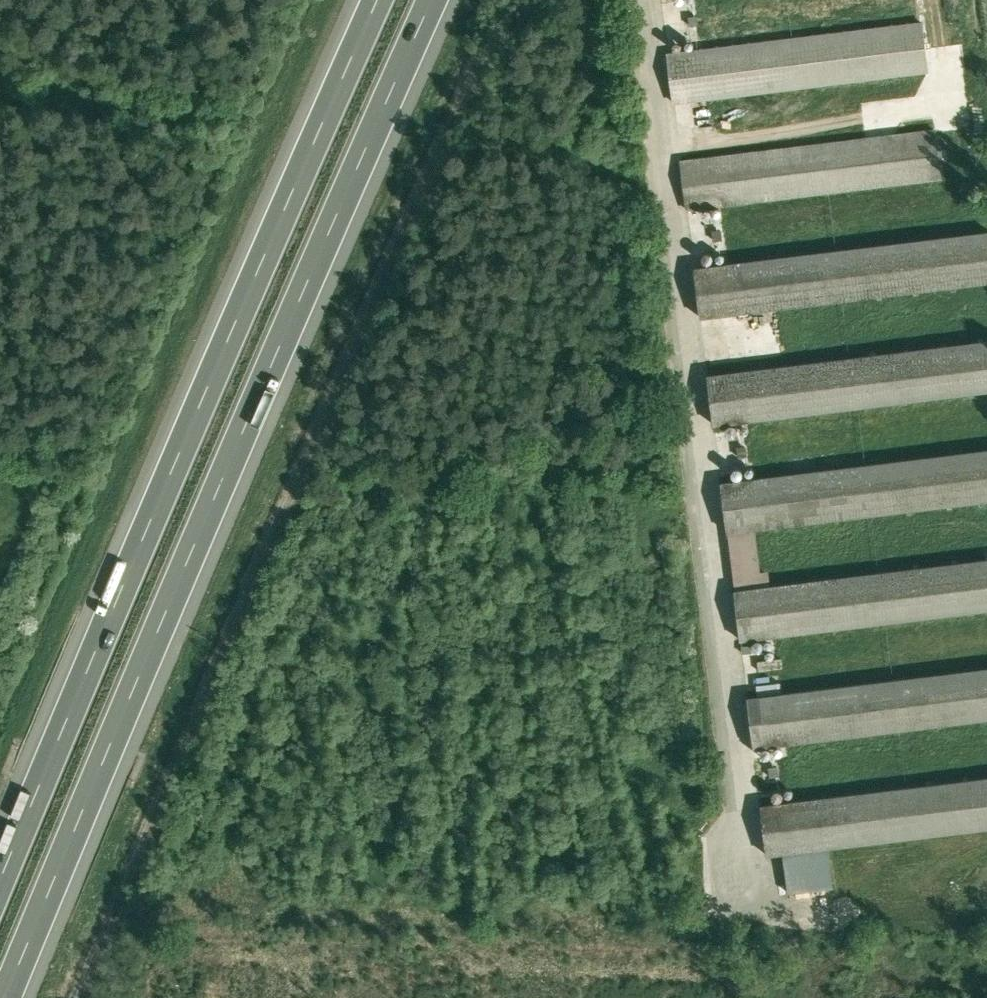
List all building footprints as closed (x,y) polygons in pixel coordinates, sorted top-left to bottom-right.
[(705,53),(670,57),(676,106),(711,101),(936,73),(930,25),(705,53)] [(941,130),(682,162),(689,214),(728,209),(948,182),(941,130)] [(698,270),(704,322),(741,317),(986,287),(986,234),(734,266),(698,270)] [(710,377),(716,428),(754,423),(986,395),(986,343),(747,372),(710,377)] [(723,485),(729,535),(767,530),(986,503),(986,452),(761,480),(723,485)] [(737,592),(744,644),(780,640),(986,614),(986,561),(774,587),(737,592)] [(750,701),(756,751),(793,746),(986,722),(986,672),(787,696),(750,701)] [(764,769),(768,782),(780,778),(776,765),(764,769)] [(763,807),(769,859),(842,850),(986,833),(986,780),(800,803),(763,807)]
